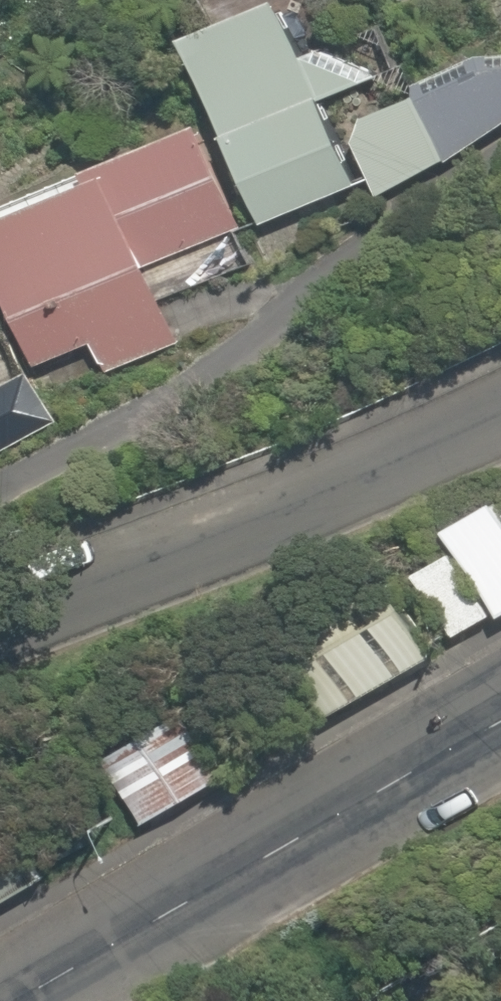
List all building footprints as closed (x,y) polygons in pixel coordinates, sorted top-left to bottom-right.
[(267,0),(253,0),(170,36),(251,220),(345,179),(311,101),(374,74),(352,23),(289,50),(267,0)] [(442,154),(500,127),(500,32),(456,52),(460,61),(411,84),(442,154)] [(442,154),(411,84),(329,121),(361,191),(442,154)] [(172,345),(139,264),(240,223),(196,118),(0,198),(0,314),(20,364),(80,339),(96,376),(172,345)] [(33,369),(0,386),(0,451),(59,422),(33,369)] [(500,603),(500,515),(499,511),(494,503),(486,488),(434,516),(447,539),(486,611),(500,603)] [(486,611),(447,539),(408,560),(447,632),(486,611)] [(316,715),(433,651),(392,575),(274,639),(316,715)] [(142,820),(215,773),(167,698),(94,746),(142,820)] [(30,873),(8,838),(0,843),(0,892),(30,873)]
